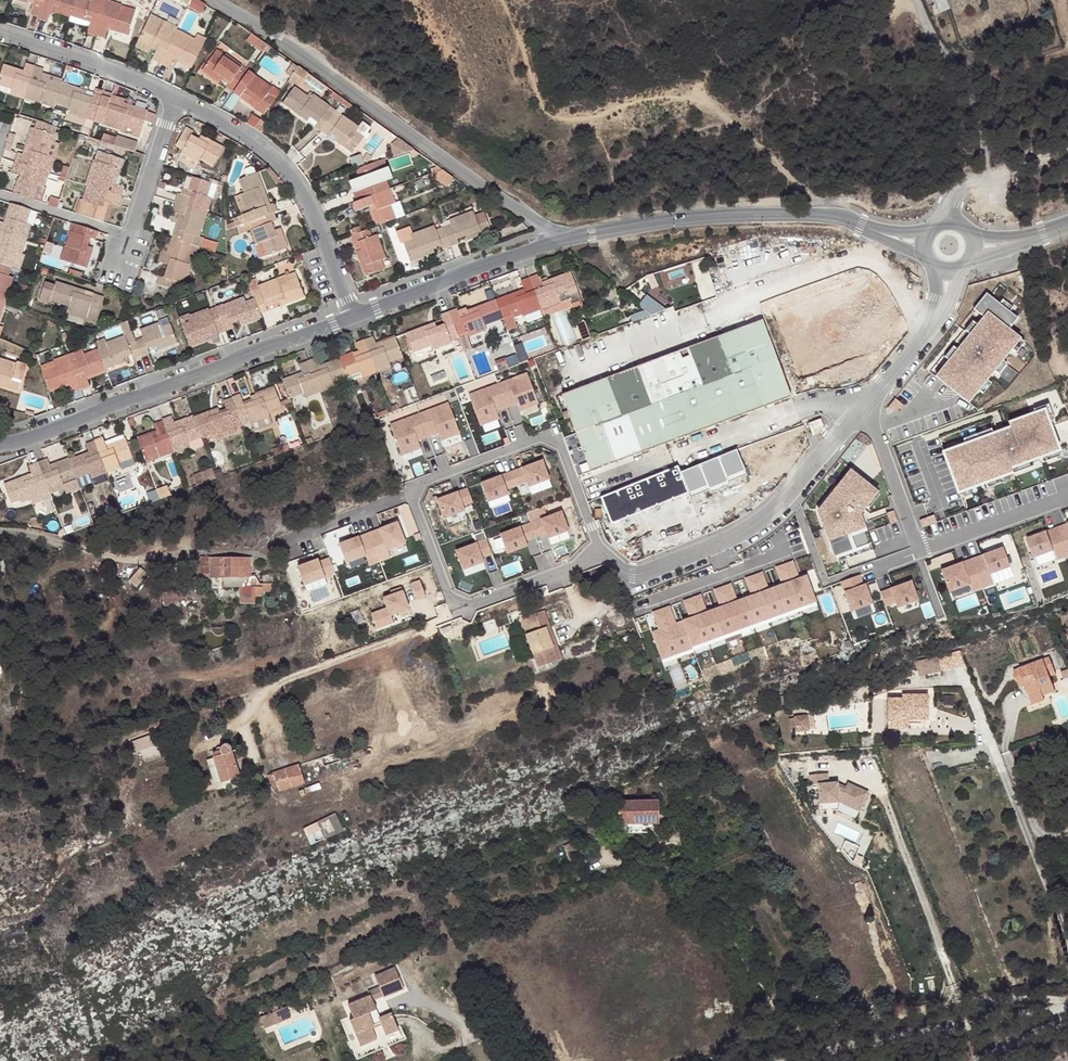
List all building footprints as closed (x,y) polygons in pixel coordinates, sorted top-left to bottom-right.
[(34,4),(35,4),(32,13),(39,15),(44,0),(36,0),(34,4)] [(71,16),(76,0),(44,0),(39,15),(49,18),(52,9),(53,5),(59,6),(58,11),(71,16)] [(71,16),(85,20),(87,15),(92,17),(90,22),(87,30),(96,34),(107,0),(106,0),(92,0),(91,1),(88,0),(76,0),(71,16)] [(107,0),(96,34),(104,37),(107,27),(109,23),(115,25),(113,29),(129,35),(135,14),(122,9),(122,6),(107,0)] [(154,57),(162,61),(178,30),(163,23),(165,20),(152,13),(136,46),(149,53),(153,46),(155,41),(161,44),(158,48),(154,57)] [(193,66),(207,38),(199,34),(196,39),(178,30),(162,61),(170,65),(174,57),(177,52),(183,55),(180,60),(193,66)] [(263,35),(259,40),(267,46),(271,40),(263,35)] [(271,40),(267,46),(273,50),(277,45),(271,40)] [(228,84),(235,89),(248,72),(241,67),(244,63),(227,51),(225,55),(214,48),(202,65),(217,76),(220,72),(225,75),(232,80),(228,84)] [(301,62),(292,76),(299,82),(309,68),(301,62)] [(24,99),(35,65),(27,63),(23,72),(22,77),(16,76),(18,71),(3,65),(0,74),(0,85),(12,90),(10,94),(24,99)] [(35,65),(24,99),(37,103),(39,98),(54,104),(60,85),(45,80),(44,84),(38,83),(40,78),(43,68),(35,65)] [(258,73),(255,77),(248,72),(235,89),(242,94),(246,90),(253,96),(257,99),(255,103),(267,112),(270,108),(279,94),(271,88),(274,84),(258,73)] [(311,73),(307,79),(321,90),(326,84),(311,73)] [(285,99),(297,108),(301,111),(304,108),(311,113),(318,119),(315,122),(323,127),(334,111),(328,105),(330,102),(315,91),(312,95),(296,83),(291,90),(285,99)] [(10,94),(12,90),(0,85),(0,91),(10,94)] [(60,85),(54,104),(69,109),(68,113),(87,119),(90,110),(97,113),(103,93),(97,90),(93,100),(83,97),(78,96),(80,91),(60,85)] [(246,90),(242,94),(255,103),(257,99),(253,96),(246,90)] [(103,93),(97,113),(94,121),(103,124),(121,130),(123,125),(140,131),(143,122),(146,113),(129,107),(128,112),(123,110),(124,106),(126,100),(103,93)] [(354,101),(345,95),(343,98),(352,105),(354,101)] [(39,98),(37,103),(53,108),(54,104),(39,98)] [(304,108),(301,111),(315,122),(318,119),(311,113),(304,108)] [(334,111),(323,127),(330,133),(332,129),(339,134),(345,139),(343,143),(355,152),(372,129),(372,126),(367,122),(363,123),(361,125),(345,113),(342,116),(334,111)] [(157,117),(146,113),(143,122),(154,126),(157,117)] [(255,113),(249,123),(257,127),(263,119),(255,113)] [(263,119),(257,127),(264,132),(270,124),(263,119)] [(48,123),(38,120),(35,128),(36,129),(55,134),(56,131),(57,126),(48,123)] [(137,138),(140,131),(123,125),(121,130),(120,132),(137,138)] [(32,127),(23,154),(28,155),(32,157),(34,151),(29,149),(34,135),(36,129),(35,128),(32,127)] [(228,149),(211,139),(208,144),(203,140),(196,137),(198,132),(190,128),(180,147),(187,152),(184,156),(202,166),(206,159),(218,166),(228,149)] [(18,153),(15,160),(49,171),(53,157),(49,156),(53,141),(56,142),(59,132),(56,131),(55,134),(36,129),(34,135),(29,149),(34,151),(32,157),(28,155),(23,154),(18,153)] [(375,132),(363,147),(371,154),(384,138),(375,132)] [(126,148),(133,151),(137,141),(114,134),(112,144),(126,148)] [(336,138),(343,143),(345,139),(339,134),(336,138)] [(393,143),(394,153),(409,148),(414,146),(401,136),(393,143)] [(112,144),(101,140),(99,146),(124,154),(126,148),(112,144)] [(49,156),(53,157),(58,143),(56,142),(53,141),(49,156)] [(93,160),(86,183),(119,194),(121,187),(112,184),(111,184),(108,182),(109,176),(111,172),(115,173),(120,157),(97,151),(93,160)] [(184,156),(181,161),(199,171),(202,166),(184,156)] [(355,191),(358,200),(392,187),(387,172),(389,172),(384,157),(357,167),(363,182),(368,180),(370,186),(365,188),(355,191)] [(49,171),(15,160),(12,170),(22,173),(27,174),(25,180),(20,179),(16,192),(35,198),(40,184),(44,185),(49,171)] [(430,165),(433,172),(444,168),(437,163),(430,165)] [(64,165),(61,175),(67,177),(70,166),(64,165)] [(244,170),(246,175),(256,171),(254,166),(251,165),(245,167),(244,170)] [(433,172),(432,172),(448,185),(454,176),(444,168),(433,172)] [(273,212),(278,210),(274,201),(272,201),(269,202),(265,204),(261,194),(260,190),(264,189),(265,188),(258,170),(256,171),(246,175),(239,178),(243,191),(239,193),(240,194),(246,212),(248,215),(249,220),(259,217),(273,212)] [(178,193),(175,201),(208,212),(213,197),(209,196),(213,182),(210,181),(194,176),(190,189),(195,191),(192,198),(188,196),(182,194),(178,193)] [(168,182),(160,180),(158,186),(166,189),(168,182)] [(213,182),(209,196),(213,197),(216,188),(225,192),(225,186),(219,184),(213,182)] [(119,194),(86,183),(81,197),(86,199),(81,213),(100,219),(104,206),(101,204),(102,199),(106,201),(116,204),(119,194)] [(47,186),(44,185),(40,184),(35,198),(43,201),(47,186)] [(386,223),(398,218),(395,208),(400,207),(398,203),(392,187),(358,200),(353,201),(356,209),(371,204),(373,210),(374,213),(378,226),(386,223)] [(184,188),(182,194),(188,196),(192,198),(195,191),(190,189),(184,188)] [(261,194),(265,204),(269,202),(265,193),(264,189),(260,190),(261,194)] [(51,196),(49,202),(58,205),(60,198),(51,196)] [(86,199),(81,197),(79,197),(74,211),(81,213),(86,199)] [(208,212),(175,201),(172,209),(178,212),(187,215),(186,218),(184,225),(179,223),(174,237),(193,244),(196,235),(201,235),(208,212)] [(395,208),(398,218),(407,215),(402,201),(398,203),(400,207),(395,208)] [(28,240),(32,225),(27,224),(32,210),(13,203),(8,218),(14,219),(11,225),(6,224),(0,222),(0,231),(28,240)] [(450,219),(452,223),(445,226),(450,240),(452,245),(459,243),(458,241),(457,238),(462,237),(474,232),(476,237),(490,232),(490,230),(483,212),(474,215),(472,211),(450,219)] [(175,222),(170,236),(174,237),(179,223),(184,225),(186,218),(187,215),(178,212),(175,222)] [(276,219),(273,212),(259,217),(249,220),(245,222),(237,225),(240,233),(252,229),(257,242),(262,240),(262,242),(254,245),(258,258),(267,254),(286,248),(281,233),(276,234),(274,227),(271,220),(276,219)] [(243,218),(226,224),(226,229),(237,225),(245,222),(249,220),(248,215),(243,217),(243,218)] [(94,239),(97,230),(73,222),(70,231),(71,232),(66,246),(71,247),(67,260),(67,261),(85,267),(89,253),(86,252),(88,244),(90,238),(94,239)] [(351,227),(354,235),(362,232),(359,224),(351,227)] [(452,245),(450,240),(445,226),(437,229),(435,224),(412,232),(412,233),(412,235),(413,237),(403,241),(410,260),(424,255),(422,250),(433,246),(442,243),(443,248),(452,245)] [(412,233),(412,232),(410,226),(396,231),(400,242),(403,241),(413,237),(412,235),(412,233)] [(370,237),(367,230),(362,232),(354,235),(352,236),(357,252),(363,251),(366,259),(360,261),(365,276),(385,269),(381,260),(387,258),(379,234),(370,237)] [(0,231),(0,241),(1,241),(6,242),(4,249),(0,248),(0,262),(14,267),(18,254),(23,255),(28,240),(0,231)] [(463,241),(476,237),(474,232),(462,237),(463,241)] [(168,257),(174,237),(170,236),(168,235),(160,262),(166,264),(162,276),(167,278),(170,269),(173,259),(168,257)] [(193,244),(174,237),(168,257),(173,259),(170,269),(167,278),(162,276),(160,284),(174,289),(176,281),(186,284),(192,266),(187,264),(193,244)] [(66,246),(62,259),(67,260),(71,247),(66,246)] [(434,251),(433,246),(422,250),(424,255),(434,251)] [(363,251),(357,252),(360,261),(366,259),(363,251)] [(280,277),(297,270),(293,260),(276,266),(280,277)] [(0,262),(0,298),(8,301),(15,278),(11,276),(14,267),(0,262)] [(299,273),(279,281),(281,284),(300,277),(299,273)] [(526,281),(539,314),(544,312),(567,304),(569,311),(579,307),(568,276),(550,283),(551,288),(546,290),(544,285),(539,287),(535,278),(526,281)] [(258,280),(249,283),(255,299),(261,314),(269,311),(267,306),(276,304),(287,300),(288,304),(307,296),(300,277),(281,284),(279,281),(261,287),(258,280)] [(79,292),(80,288),(57,280),(54,284),(45,281),(40,298),(50,301),(50,299),(69,305),(67,310),(68,310),(86,316),(87,316),(97,320),(105,296),(102,295),(94,292),(93,297),(79,292)] [(493,304),(500,323),(510,319),(508,315),(518,312),(521,321),(539,314),(526,281),(519,283),(523,293),(518,295),(520,300),(514,302),(512,297),(493,304)] [(80,288),(79,292),(93,297),(94,292),(81,288),(80,288)] [(999,304),(986,293),(973,309),(983,317),(977,325),(970,334),(964,330),(955,341),(961,345),(957,350),(949,360),(936,377),(961,397),(970,385),(976,390),(977,389),(985,379),(992,370),(1000,360),(1010,348),(1017,338),(1007,330),(1017,318),(1009,312),(999,304)] [(0,298),(0,326),(8,301),(0,298)] [(221,317),(226,331),(234,329),(233,325),(239,322),(246,319),(247,323),(262,318),(261,314),(255,299),(246,302),(244,298),(225,305),(217,308),(221,317)] [(999,304),(1009,312),(1013,307),(1003,299),(999,304)] [(287,300),(276,304),(277,308),(288,304),(287,300)] [(481,330),(500,323),(493,304),(470,312),(464,314),(463,313),(455,315),(454,313),(446,316),(456,343),(460,352),(467,350),(464,342),(483,335),(481,330)] [(567,304),(544,312),(546,319),(569,311),(567,304)] [(218,334),(226,331),(221,317),(217,308),(210,311),(190,318),(192,323),(184,326),(191,345),(205,340),(203,336),(210,334),(217,331),(218,334)] [(86,316),(68,310),(66,316),(84,322),(86,316)] [(631,322),(649,316),(646,310),(628,316),(631,322)] [(190,315),(181,319),(184,326),(192,323),(190,318),(190,315)] [(145,338),(137,341),(142,355),(151,352),(149,347),(155,344),(163,341),(165,346),(179,341),(172,322),(170,323),(167,316),(159,319),(160,322),(141,328),(145,338)] [(456,343),(446,316),(438,319),(442,329),(436,331),(429,334),(426,329),(404,337),(411,356),(429,349),(430,354),(449,348),(449,346),(456,343)] [(48,317),(46,322),(58,326),(56,320),(48,317)] [(99,350),(106,369),(120,363),(118,358),(126,355),(132,353),(134,358),(142,355),(137,341),(129,319),(126,320),(121,322),(125,335),(106,342),(105,337),(96,340),(99,350)] [(762,319),(562,390),(567,406),(570,413),(576,430),(563,435),(578,473),(791,397),(762,319)] [(972,321),(964,330),(970,334),(977,325),(972,321)] [(580,342),(587,339),(581,323),(573,326),(580,342)] [(203,336),(205,340),(218,334),(217,331),(210,334),(203,336)] [(370,338),(361,341),(376,380),(390,375),(388,370),(403,365),(396,345),(381,351),(383,355),(377,358),(375,353),(370,338)] [(1023,342),(1017,338),(1010,348),(1015,352),(1023,342)] [(376,380),(361,341),(353,344),(359,359),(360,364),(354,366),(353,362),(339,367),(345,386),(360,380),(362,385),(376,380)] [(949,360),(957,350),(953,346),(945,357),(949,360)] [(85,350),(70,356),(82,388),(89,385),(86,376),(87,376),(84,371),(91,368),(93,374),(106,369),(99,350),(86,355),(85,350)] [(82,388),(70,356),(55,362),(56,365),(43,370),(51,389),(63,385),(61,380),(68,377),(70,382),(74,391),(82,388)] [(1,379),(7,381),(5,387),(20,391),(26,372),(17,368),(19,363),(0,357),(0,378),(1,379)] [(305,362),(320,401),(335,396),(333,390),(345,386),(339,367),(325,372),(327,376),(321,379),(319,374),(314,359),(305,362)] [(56,365),(55,362),(55,360),(41,366),(43,370),(56,365)] [(1006,364),(1000,360),(992,370),(998,374),(1006,364)] [(305,406),(320,401),(305,362),(297,365),(302,380),(304,385),(298,388),(297,383),(282,388),(289,407),(304,402),(305,406)] [(495,383),(504,405),(513,402),(516,410),(537,402),(526,372),(495,383)] [(990,383),(985,379),(977,389),(982,393),(990,383)] [(362,387),(362,385),(360,380),(345,386),(348,392),(362,387)] [(504,405),(495,383),(465,395),(476,424),(496,417),(493,409),(504,405)] [(967,402),(976,390),(970,385),(961,397),(967,402)] [(228,399),(236,422),(243,419),(249,435),(273,425),(270,414),(278,411),(278,410),(287,406),(285,401),(276,405),(271,392),(252,400),(254,404),(247,406),(239,409),(234,397),(228,399)] [(190,422),(197,441),(209,437),(211,440),(231,434),(230,430),(238,427),(236,422),(228,399),(220,402),(224,415),(216,418),(209,420),(208,415),(190,422)] [(904,405),(895,399),(887,409),(893,414),(895,410),(898,413),(904,405)] [(417,412),(425,434),(435,430),(438,438),(459,431),(447,401),(417,412)] [(1043,412),(1047,423),(1054,420),(1048,404),(1033,409),(1036,415),(1043,412)] [(425,434),(417,412),(387,423),(398,453),(418,445),(415,438),(425,434)] [(1047,423),(1043,412),(1036,415),(1009,425),(1010,430),(994,436),(966,446),(945,453),(959,490),(985,481),(1001,475),(1012,471),(1010,467),(1030,460),(1040,456),(1057,450),(1051,435),(1047,423)] [(820,418),(808,424),(813,436),(825,430),(820,418)] [(157,421),(168,453),(183,448),(189,451),(199,447),(197,441),(190,422),(189,419),(174,424),(175,429),(169,431),(169,429),(168,427),(165,419),(157,421)] [(153,458),(168,453),(157,421),(148,425),(151,433),(152,435),(153,437),(147,439),(145,435),(131,439),(138,459),(152,454),(153,458)] [(966,446),(994,436),(991,429),(963,439),(966,446)] [(100,449),(101,454),(108,452),(106,447),(120,442),(118,438),(98,445),(100,449)] [(120,442),(106,447),(108,452),(101,454),(100,449),(98,445),(96,439),(87,442),(100,476),(114,471),(113,466),(127,461),(120,442)] [(120,442),(127,461),(130,460),(124,440),(120,442)] [(79,445),(83,455),(85,460),(79,462),(77,457),(63,462),(70,481),(84,477),(86,481),(100,476),(87,442),(79,445)] [(273,449),(275,455),(289,450),(286,445),(273,449)] [(1059,457),(1057,450),(1040,456),(1043,463),(1059,457)] [(45,475),(43,469),(39,460),(32,462),(44,496),(59,492),(60,495),(74,490),(70,481),(63,462),(49,467),(51,472),(45,475)] [(1010,467),(1012,471),(1013,474),(1033,466),(1030,460),(1010,467)] [(27,476),(29,480),(19,484),(18,479),(0,486),(7,505),(16,501),(18,506),(44,496),(32,462),(24,465),(27,476)] [(539,462),(509,473),(514,487),(524,483),(526,488),(546,481),(539,462)] [(220,467),(208,471),(211,479),(223,475),(220,467)] [(194,474),(198,484),(211,479),(208,471),(207,469),(194,474)] [(875,490),(850,469),(820,508),(822,509),(834,519),(840,517),(841,522),(825,527),(823,528),(834,556),(836,555),(843,553),(845,559),(872,549),(860,515),(867,506),(868,505),(865,502),(875,490)] [(677,471),(601,499),(621,551),(698,523),(677,471)] [(509,473),(478,484),(485,504),(506,496),(504,490),(514,487),(509,473)] [(1001,475),(985,481),(988,488),(1004,483),(1001,475)] [(29,480),(27,476),(18,479),(19,484),(29,480)] [(161,488),(150,492),(153,501),(164,497),(161,488)] [(465,489),(435,499),(441,519),(462,512),(460,506),(470,503),(465,489)] [(868,505),(867,506),(869,508),(880,494),(875,490),(865,502),(868,505)] [(819,512),(825,527),(841,522),(840,517),(834,519),(822,509),(819,512)] [(893,512),(886,514),(890,526),(898,523),(893,512)] [(558,513),(528,524),(533,538),(543,534),(544,539),(565,532),(558,513)] [(934,517),(920,522),(922,530),(937,524),(934,517)] [(1050,527),(1060,555),(1067,552),(1067,520),(1050,527)] [(387,552),(404,545),(396,524),(368,535),(379,565),(390,560),(387,552)] [(528,524),(497,536),(504,555),(525,547),(523,541),(533,538),(528,524)] [(1060,555),(1050,527),(1020,538),(1027,556),(1047,549),(1050,558),(1060,555)] [(379,565),(368,535),(338,547),(346,567),(365,560),(368,568),(379,565)] [(484,540),(454,550),(461,570),(481,563),(479,557),(489,554),(484,540)] [(985,572),(1004,565),(998,547),(967,558),(977,586),(989,582),(985,572)] [(843,553),(836,555),(839,562),(845,559),(843,553)] [(211,555),(199,556),(199,561),(200,573),(210,573),(211,574),(223,575),(224,583),(241,582),(241,600),(257,600),(258,590),(262,591),(262,589),(263,586),(263,584),(262,581),(251,569),(252,557),(211,555)] [(308,592),(326,585),(324,578),(335,574),(329,558),(299,570),(308,592)] [(977,586),(967,558),(937,569),(944,587),(964,580),(967,589),(977,586)] [(788,579),(796,576),(790,562),(782,565),(788,579)] [(126,578),(134,584),(147,573),(139,565),(126,578)] [(788,579),(782,565),(774,569),(779,583),(788,579)] [(756,592),(765,588),(759,574),(751,578),(756,592)] [(856,574),(837,582),(849,612),(870,604),(862,583),(859,584),(856,574)] [(275,576),(264,575),(265,583),(267,583),(267,591),(274,590),(275,576)] [(798,580),(789,583),(800,612),(815,606),(804,577),(798,580)] [(756,592),(751,578),(743,581),(748,595),(756,592)] [(894,606),(916,597),(909,579),(878,591),(883,604),(892,600),(894,606)] [(781,586),(773,589),(785,618),(800,612),(789,583),(781,586)] [(726,603),(734,600),(728,586),(720,589),(726,603)] [(163,590),(160,591),(163,601),(165,608),(179,604),(178,598),(177,587),(163,590)] [(726,603),(720,589),(712,593),(717,607),(726,603)] [(766,592),(758,595),(769,624),(785,618),(773,589),(766,592)] [(289,591),(281,591),(281,599),(289,599),(289,591)] [(370,616),(376,632),(412,619),(403,594),(384,601),(388,610),(370,616)] [(750,598),(742,601),(754,630),(769,624),(758,595),(750,598)] [(695,616),(703,612),(698,598),(690,602),(695,616)] [(735,604),(728,607),(739,636),(754,630),(742,601),(735,604)] [(695,616),(690,602),(681,605),(687,619),(695,616)] [(719,611),(712,613),(724,642),(739,636),(728,607),(719,611)] [(547,635),(551,633),(543,608),(524,616),(529,629),(523,631),(531,652),(551,644),(549,640),(547,635)] [(656,630),(672,623),(667,610),(651,616),(656,630)] [(705,616),(697,619),(708,648),(724,642),(712,613),(705,616)] [(524,616),(519,617),(523,631),(529,629),(524,616)] [(689,622),(681,625),(693,654),(708,648),(697,619),(689,622)] [(658,635),(674,628),(672,623),(656,630),(658,635)] [(693,654),(681,625),(674,628),(658,635),(654,636),(665,665),(693,654)] [(551,644),(531,652),(532,658),(553,651),(551,644)] [(556,657),(553,651),(532,658),(535,665),(556,657)] [(929,652),(906,657),(909,671),(932,666),(929,652)] [(1007,677),(1011,686),(1018,683),(1020,689),(1026,704),(1039,699),(1038,694),(1048,690),(1045,681),(1042,674),(1048,672),(1044,661),(1007,677)] [(1042,674),(1045,681),(1051,678),(1048,672),(1042,674)] [(1018,683),(1011,686),(1014,691),(1020,689),(1018,683)] [(29,692),(24,689),(20,698),(26,700),(29,692)] [(878,696),(880,719),(896,718),(897,714),(901,714),(920,714),(919,689),(894,690),(894,695),(878,696)] [(1038,694),(1039,699),(1050,695),(1048,690),(1038,694)] [(1039,699),(1026,704),(1028,709),(1041,703),(1039,699)] [(801,728),(799,714),(787,716),(787,717),(789,729),(789,730),(801,728)] [(896,718),(880,719),(880,725),(902,724),(901,714),(897,714),(896,718)] [(161,735),(158,727),(129,738),(131,746),(161,735)] [(218,750),(210,753),(211,754),(221,782),(231,778),(233,783),(242,779),(240,774),(249,771),(239,745),(231,748),(230,746),(228,743),(225,742),(222,742),(220,743),(219,747),(218,750)] [(348,747),(337,751),(341,762),(352,759),(348,747)] [(221,782),(211,754),(204,757),(212,779),(215,778),(217,783),(221,782)] [(323,756),(271,771),(272,775),(268,775),(273,788),(277,787),(278,792),(305,783),(303,775),(326,767),(323,756)] [(830,780),(830,773),(811,775),(812,784),(820,784),(821,803),(841,802),(861,811),(870,792),(849,783),(847,787),(847,789),(830,782),(830,780)] [(847,787),(830,780),(830,782),(847,789),(847,787)] [(658,798),(617,799),(617,822),(659,822),(658,798)] [(335,815),(301,829),(309,847),(342,834),(335,815)] [(574,840),(563,844),(569,860),(580,856),(574,840)] [(677,856),(664,862),(669,873),(681,867),(677,856)] [(374,982),(377,992),(398,982),(387,958),(367,969),(374,982)] [(362,988),(365,993),(366,997),(377,992),(374,982),(362,988)] [(345,1020),(352,1032),(367,1024),(376,1020),(381,1032),(395,1025),(386,1009),(375,1014),(366,997),(365,993),(343,1004),(350,1018),(345,1020)] [(281,1003),(256,1014),(260,1024),(286,1013),(281,1003)] [(367,1024),(352,1032),(358,1044),(373,1036),(367,1024)]
